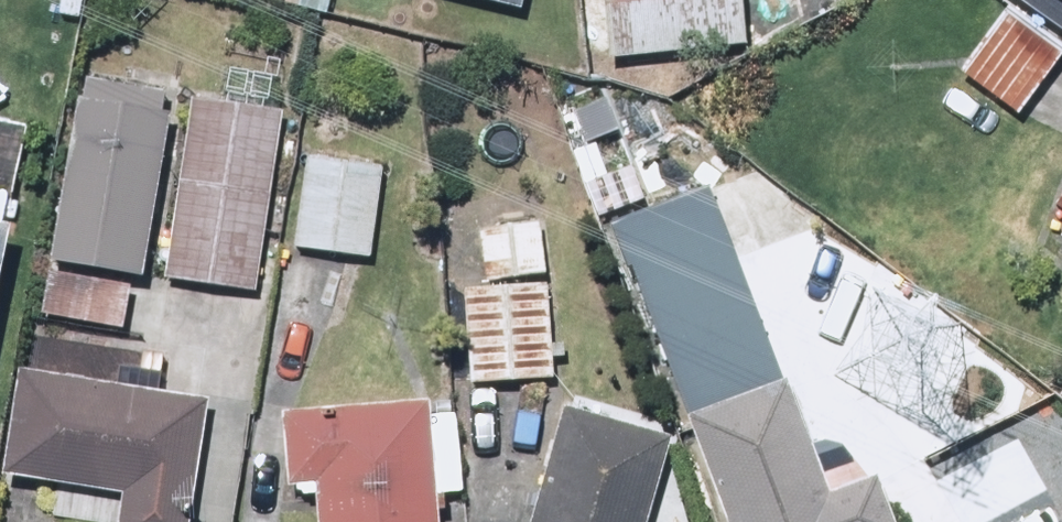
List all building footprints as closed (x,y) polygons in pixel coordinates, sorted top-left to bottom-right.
[(516,19),(521,0),(444,0),(516,19)] [(736,0),(592,0),(599,64),(741,47),(736,0)] [(1061,35),(1061,0),(1010,0),(1061,35)] [(1003,4),(952,82),(1014,123),(1061,49),(1061,43),(1003,4)] [(44,274),(137,289),(168,97),(75,82),(44,274)] [(283,110),(186,97),(159,286),(257,300),(283,110)] [(2,237),(24,131),(0,126),(0,236),(2,237)] [(378,168),(303,158),(291,256),(366,266),(378,168)] [(598,222),(659,379),(769,337),(708,180),(598,222)] [(1051,204),(1061,212),(1061,189),(1051,204)] [(546,388),(540,230),(479,232),(482,288),(457,289),(461,392),(546,388)] [(1050,257),(1061,266),(1061,240),(1050,257)] [(13,370),(0,442),(0,476),(124,498),(120,521),(185,521),(205,404),(13,370)] [(782,381),(675,419),(710,521),(886,521),(865,460),(846,466),(839,447),(808,457),(782,381)] [(283,411),(288,498),(310,497),(311,521),(436,521),(435,498),(459,497),(454,402),(283,411)] [(563,404),(530,521),(640,521),(665,432),(563,404)]
